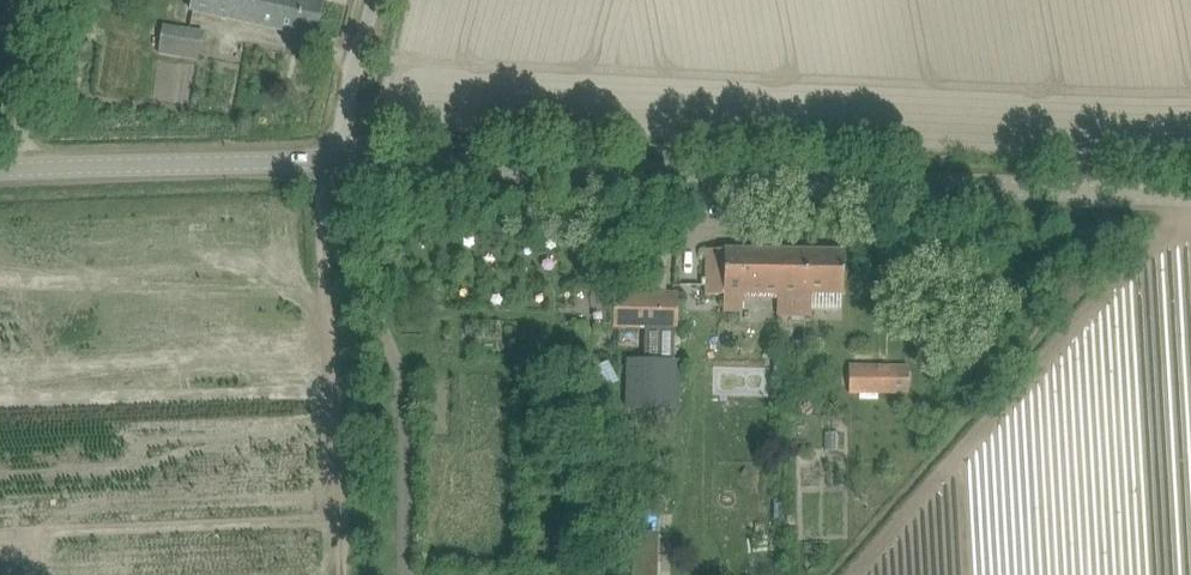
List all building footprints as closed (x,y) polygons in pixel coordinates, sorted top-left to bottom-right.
[(191,11),(315,38),(323,0),(193,0),(191,11)] [(163,46),(201,53),(205,34),(167,27),(163,46)] [(741,293),(780,294),(780,292),(803,293),(804,250),(707,249),(706,273),(706,294),(724,295),(724,311),(741,311),(741,293)] [(780,292),(780,294),(779,315),(812,316),(812,293),(844,294),(844,275),(844,251),(804,250),(803,293),(780,292)] [(613,327),(678,328),(678,295),(614,293),(613,327)] [(908,393),(909,368),(849,366),(848,394),(877,394),(877,393),(908,393)] [(838,432),(826,432),(826,451),(838,451),(838,432)]
